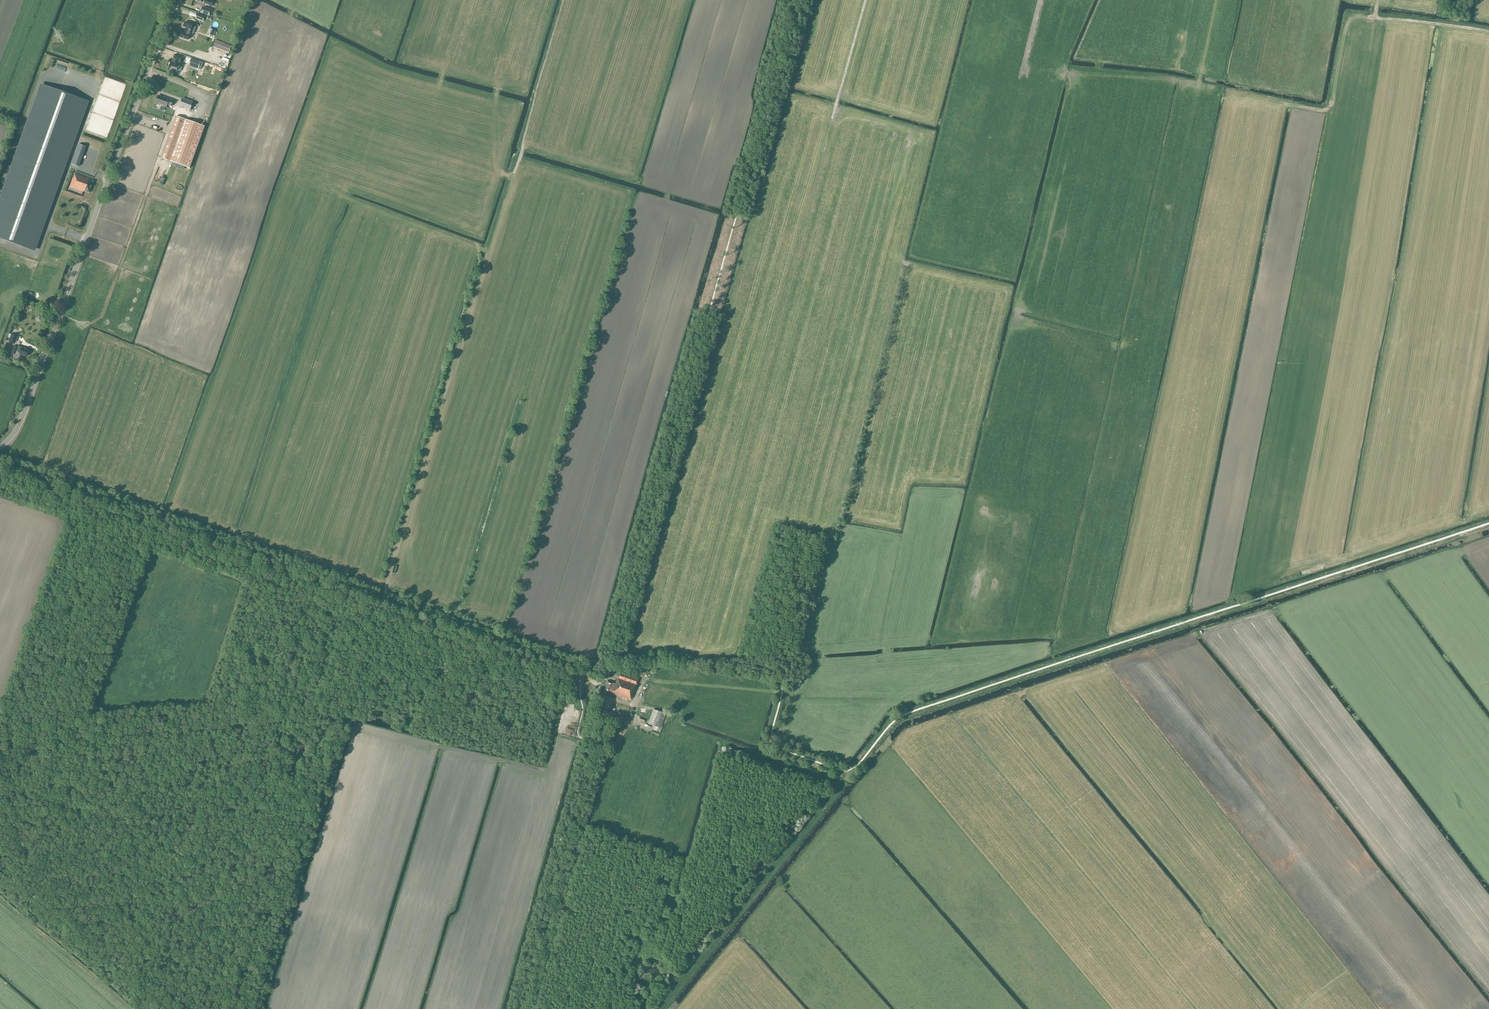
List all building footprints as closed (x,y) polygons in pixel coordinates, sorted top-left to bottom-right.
[(212,10),(202,6),(200,13),(210,16),(212,10)] [(183,27),(186,28),(184,34),(181,32),(179,37),(187,40),(190,32),(193,33),(196,27),(193,26),(193,25),(185,22),(183,27)] [(231,46),(221,43),(219,46),(215,45),(214,48),(229,53),(231,46)] [(175,54),(173,60),(172,62),(170,61),(168,67),(175,70),(178,64),(177,64),(178,62),(180,63),(183,57),(175,54)] [(200,62),(191,59),(189,65),(198,68),(200,62)] [(69,70),(70,65),(60,61),(59,66),(69,70)] [(41,85),(0,198),(0,238),(31,250),(85,101),(41,85)] [(162,97),(158,96),(155,103),(166,107),(167,105),(171,106),(173,101),(162,97)] [(193,102),(182,98),(179,107),(190,110),(193,102)] [(205,126),(176,116),(161,158),(190,168),(205,126)] [(79,144),(71,164),(78,167),(85,147),(79,144)] [(94,181),(75,174),(70,187),(83,192),(84,191),(89,193),(94,181)] [(18,336),(11,334),(8,342),(15,344),(18,336)] [(15,346),(13,351),(12,353),(16,355),(15,358),(19,359),(23,361),(24,356),(25,355),(27,356),(29,350),(24,348),(23,347),(22,348),(21,348),(20,347),(15,346)] [(638,679),(620,673),(616,684),(613,683),(607,681),(604,691),(610,693),(610,692),(614,694),(614,695),(630,700),(631,696),(632,696),(638,679)] [(663,713),(652,709),(648,724),(658,727),(663,713)] [(613,721),(615,714),(603,710),(600,717),(613,721)]
